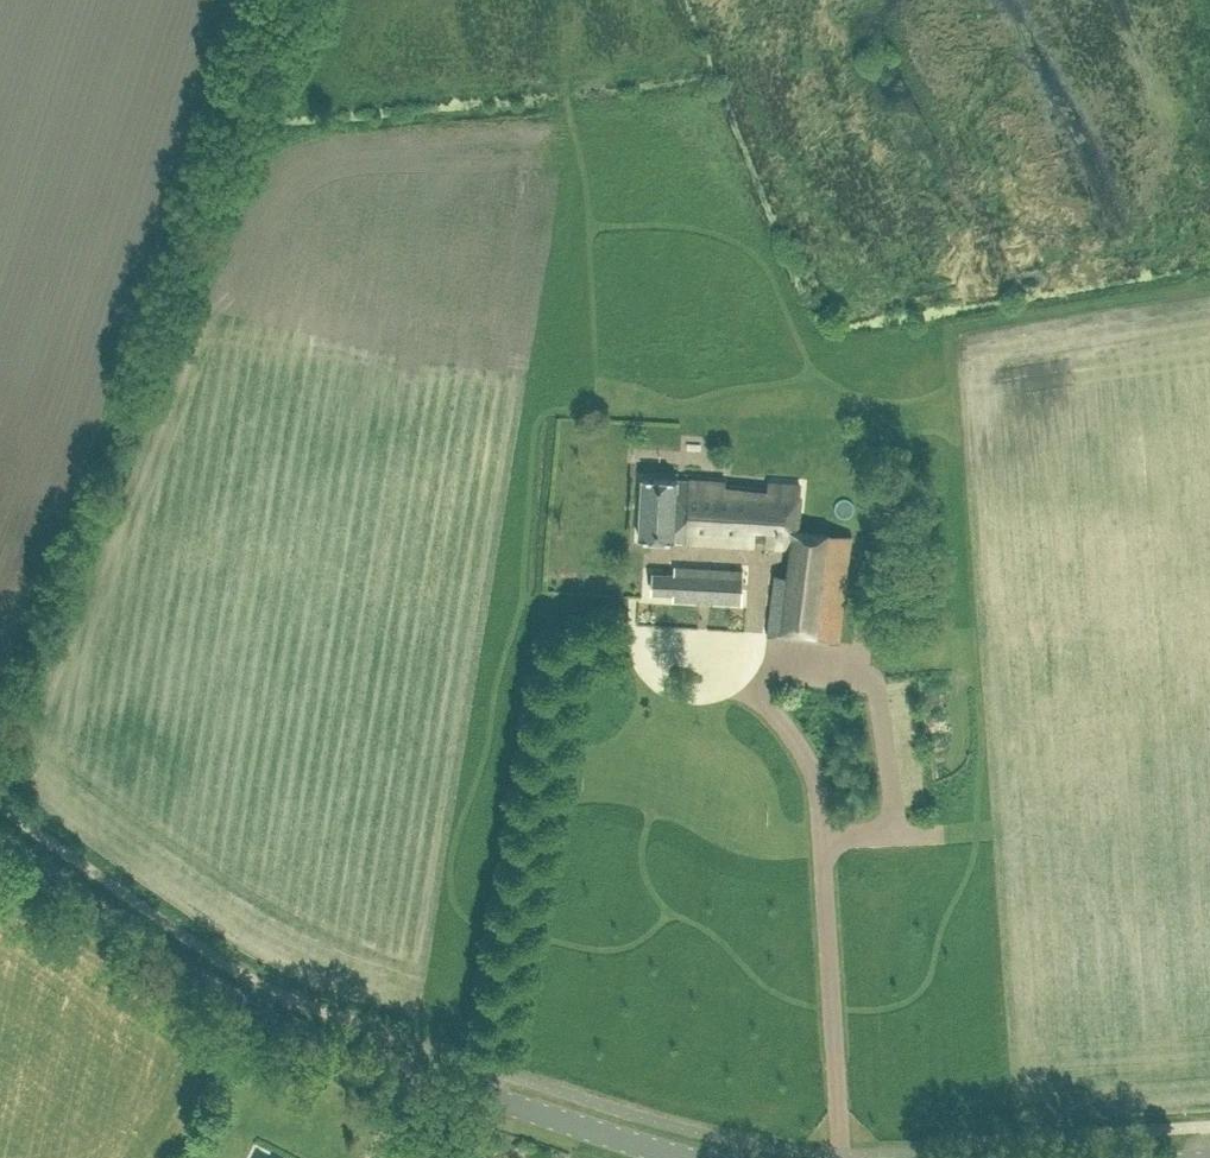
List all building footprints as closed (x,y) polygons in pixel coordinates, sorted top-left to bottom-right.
[(683,478),(641,476),(637,536),(766,544),(756,630),(838,640),(850,533),(797,526),(799,480),(701,475),(701,478),(683,477),(683,478)] [(740,605),(742,561),(673,559),(673,572),(654,571),(653,591),(672,591),(672,603),(740,605)]
